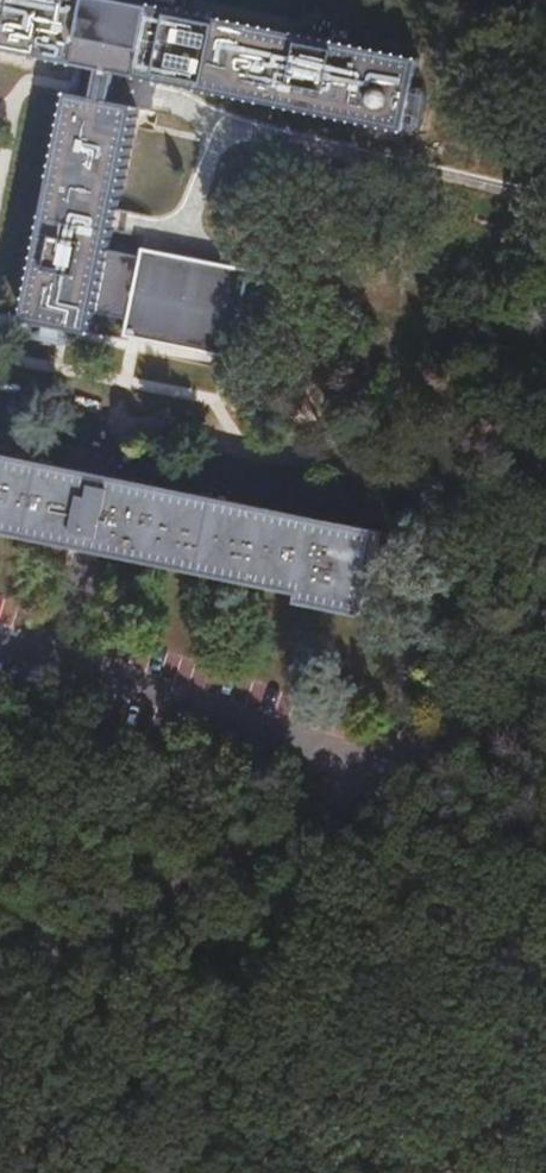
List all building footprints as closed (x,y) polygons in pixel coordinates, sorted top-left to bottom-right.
[(77,66),(71,97),(62,95),(16,326),(85,340),(89,322),(119,328),(116,341),(225,362),(242,273),(133,251),(131,258),(102,252),(130,109),(150,72),(401,131),(415,59),(142,4),(143,0),(0,0),(0,51),(77,66)] [(0,457),(0,532),(293,589),(290,602),(362,616),(379,531),(0,457)]
